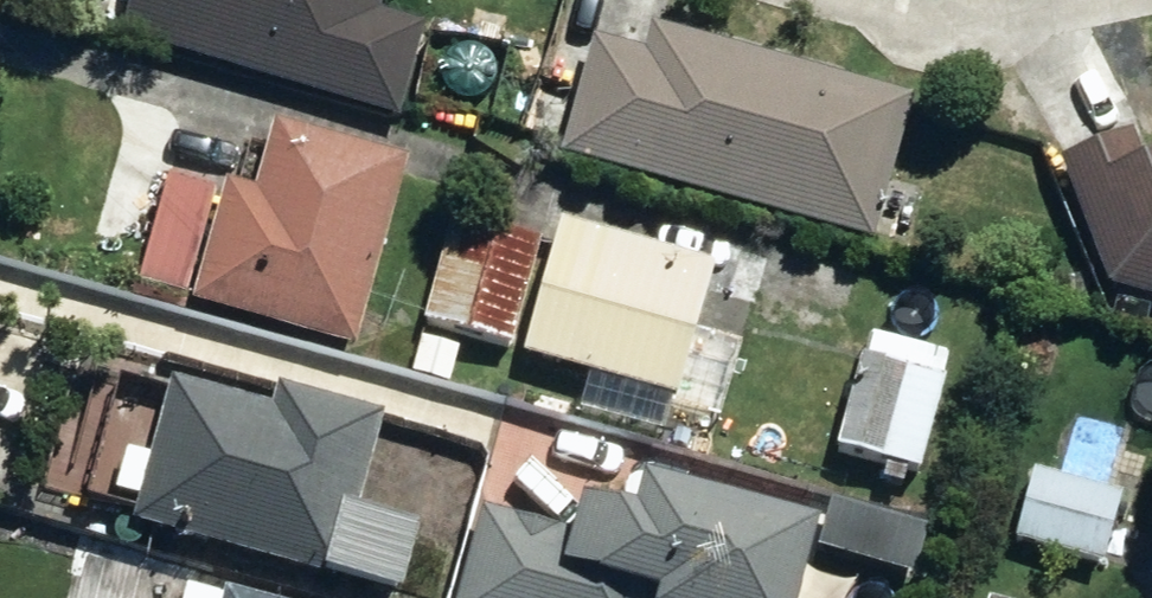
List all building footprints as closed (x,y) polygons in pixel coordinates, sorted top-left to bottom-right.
[(400,123),(426,35),(376,20),(382,0),(136,0),(124,40),(400,123)] [(598,44),(565,160),(873,247),(914,106),(653,31),(646,58),(598,44)] [(195,314),(357,359),(410,171),(275,134),(256,202),(228,194),(195,314)] [(1145,171),(1133,140),(1064,166),(1111,293),(1151,304),(1151,169),(1145,171)] [(138,284),(187,297),(214,197),(165,184),(138,284)] [(426,331),(511,353),(540,247),(454,224),(426,331)] [(582,416),(672,442),(717,273),(562,231),(526,364),(591,381),(582,416)] [(840,455),(920,476),(943,387),(863,366),(840,455)] [(133,531),(335,588),(383,426),(281,396),(275,417),(175,389),(133,531)] [(1011,544),(1106,572),(1125,502),(1030,476),(1011,544)] [(816,539),(651,494),(642,527),(586,512),(577,543),(484,519),(463,597),(800,597),(816,539)]
